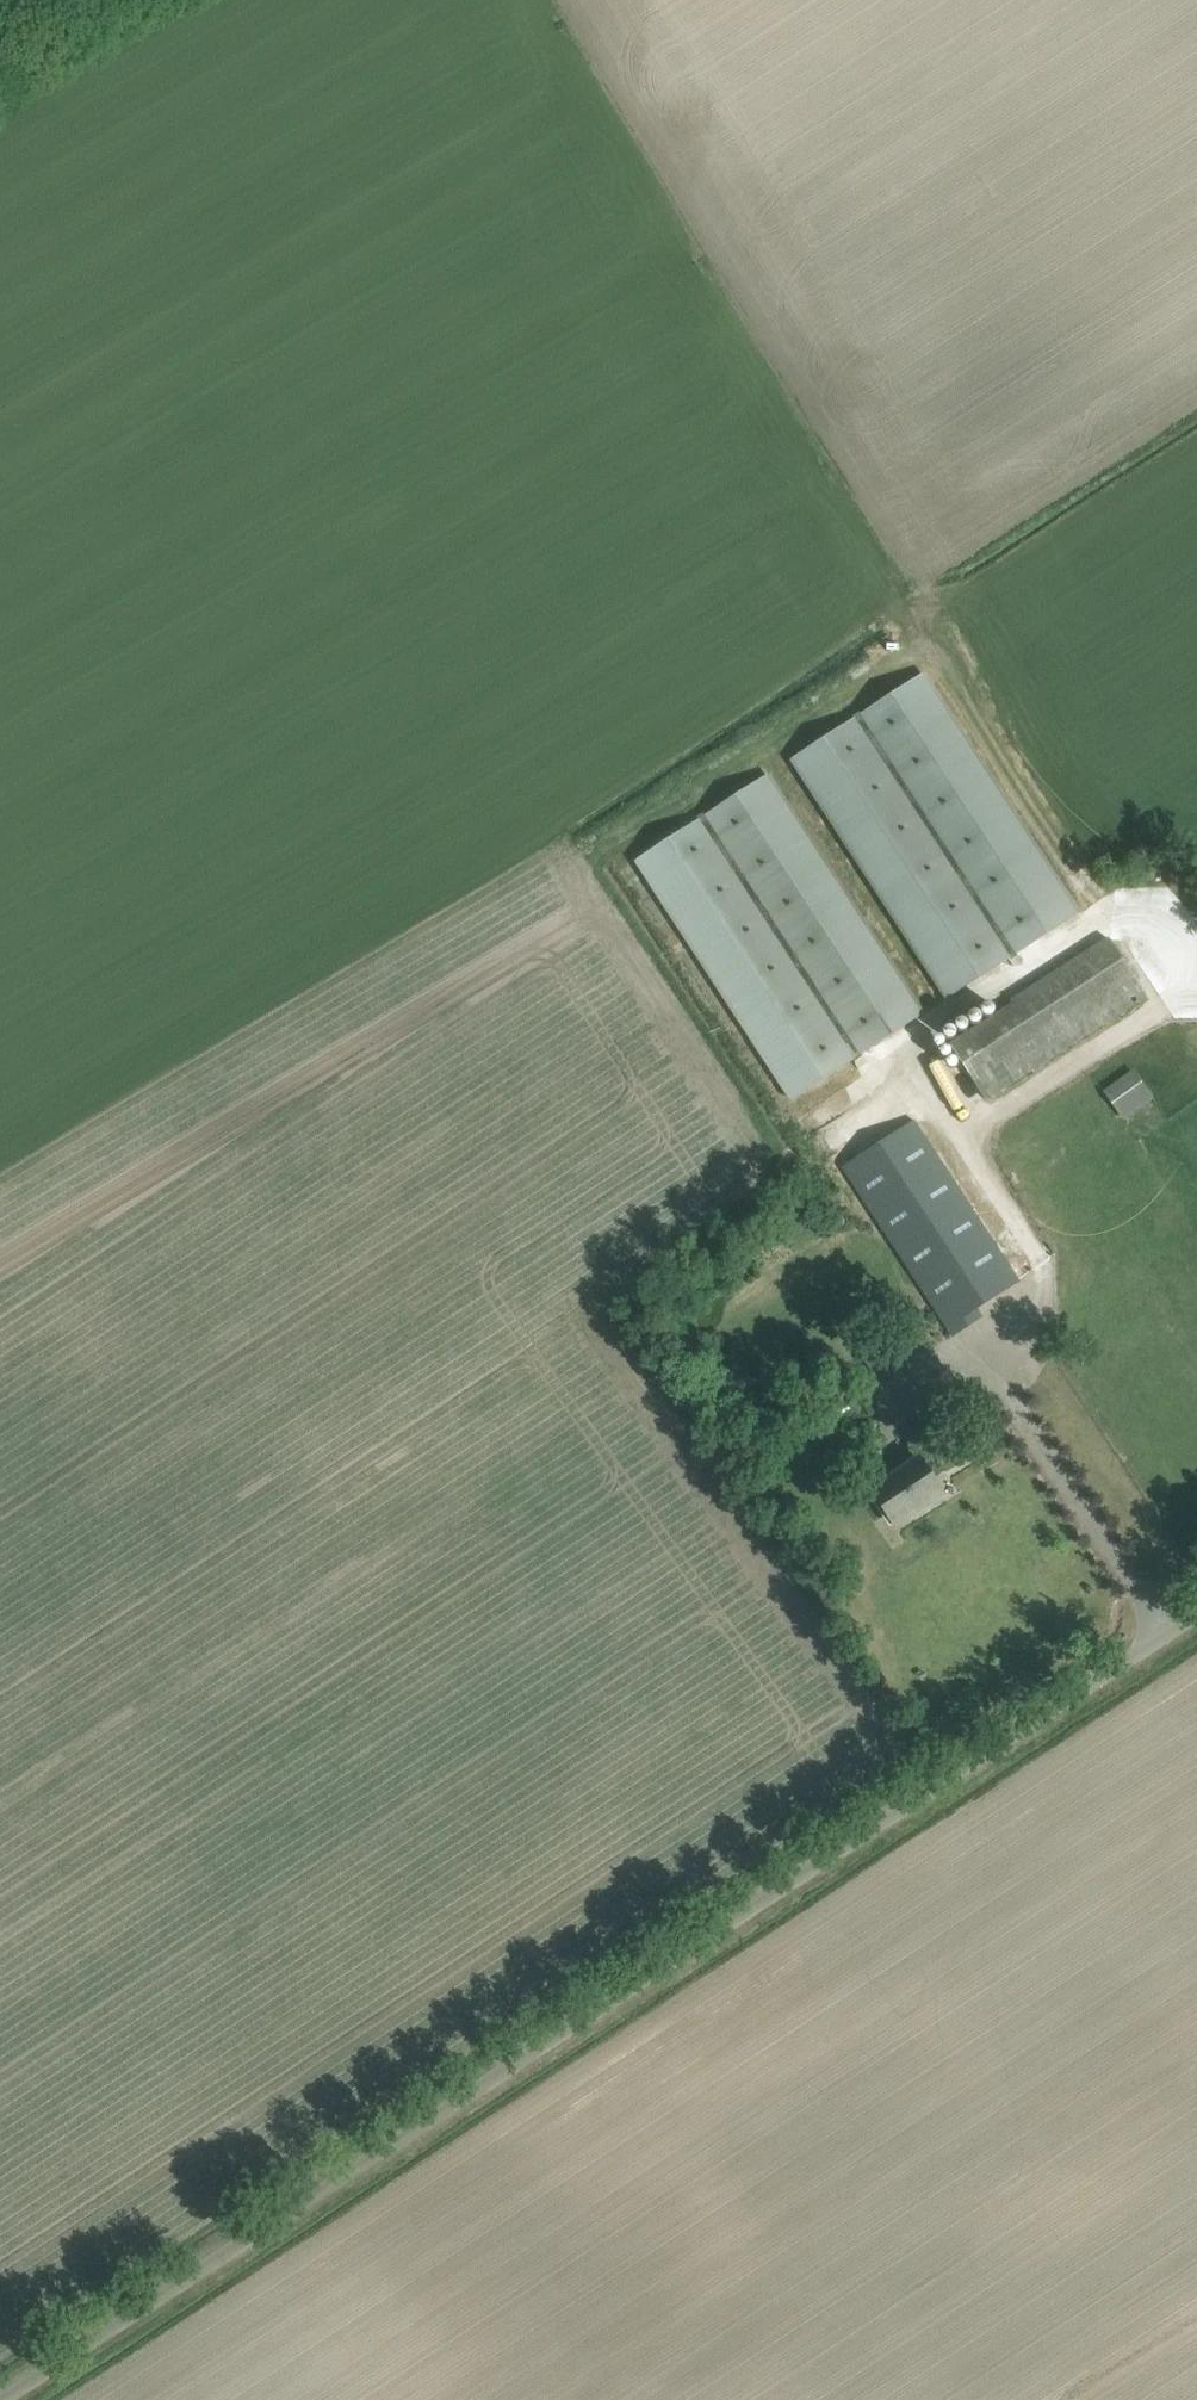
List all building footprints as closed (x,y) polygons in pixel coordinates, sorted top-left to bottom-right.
[(791,758),(947,999),(1080,913),(923,672),(791,758)] [(924,1014),(768,774),(636,860),(791,1099),(924,1014)] [(947,1038),(986,1098),(1147,995),(1109,936),(947,1038)] [(1131,1067),(1099,1087),(1118,1118),(1150,1098),(1131,1067)] [(832,1150),(948,1326),(1019,1279),(904,1103),(832,1150)] [(942,1492),(929,1472),(919,1457),(872,1488),(895,1523),(942,1492)]
